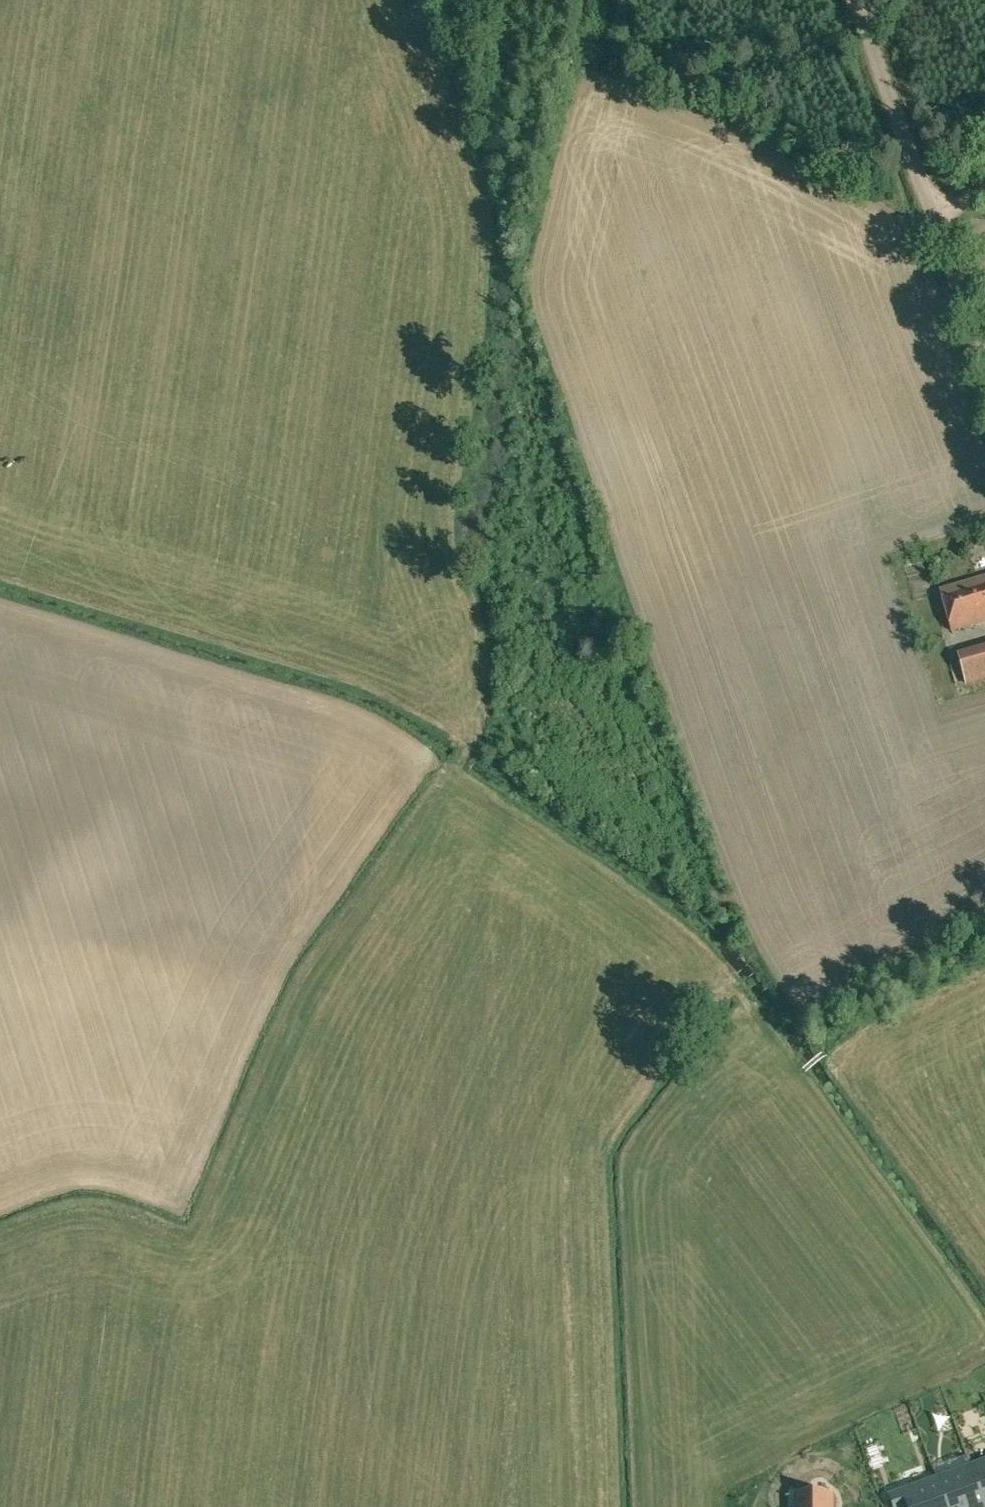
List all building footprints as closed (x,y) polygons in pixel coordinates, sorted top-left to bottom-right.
[(984,620),(984,574),(939,588),(951,630),(984,620)] [(959,660),(965,682),(984,677),(984,652),(959,660)] [(973,1464),(984,1494),(984,1459),(973,1464)] [(939,1478),(951,1506),(984,1506),(984,1494),(973,1464),(939,1478)] [(892,1497),(896,1506),(951,1506),(939,1478),(892,1497)] [(796,1490),(796,1506),(832,1506),(832,1489),(796,1490)]
